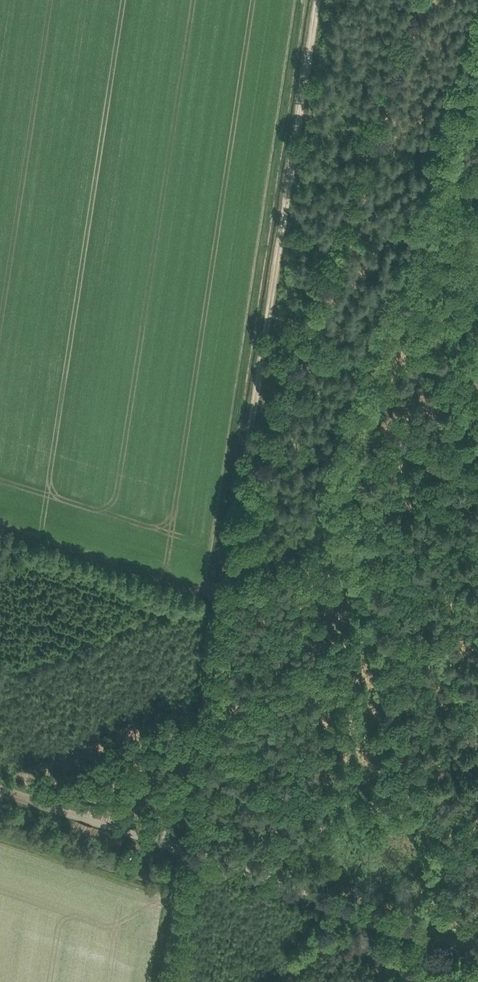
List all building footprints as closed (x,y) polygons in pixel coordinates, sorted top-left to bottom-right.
[(113,839),(115,833),(101,829),(99,835),(113,839)]
